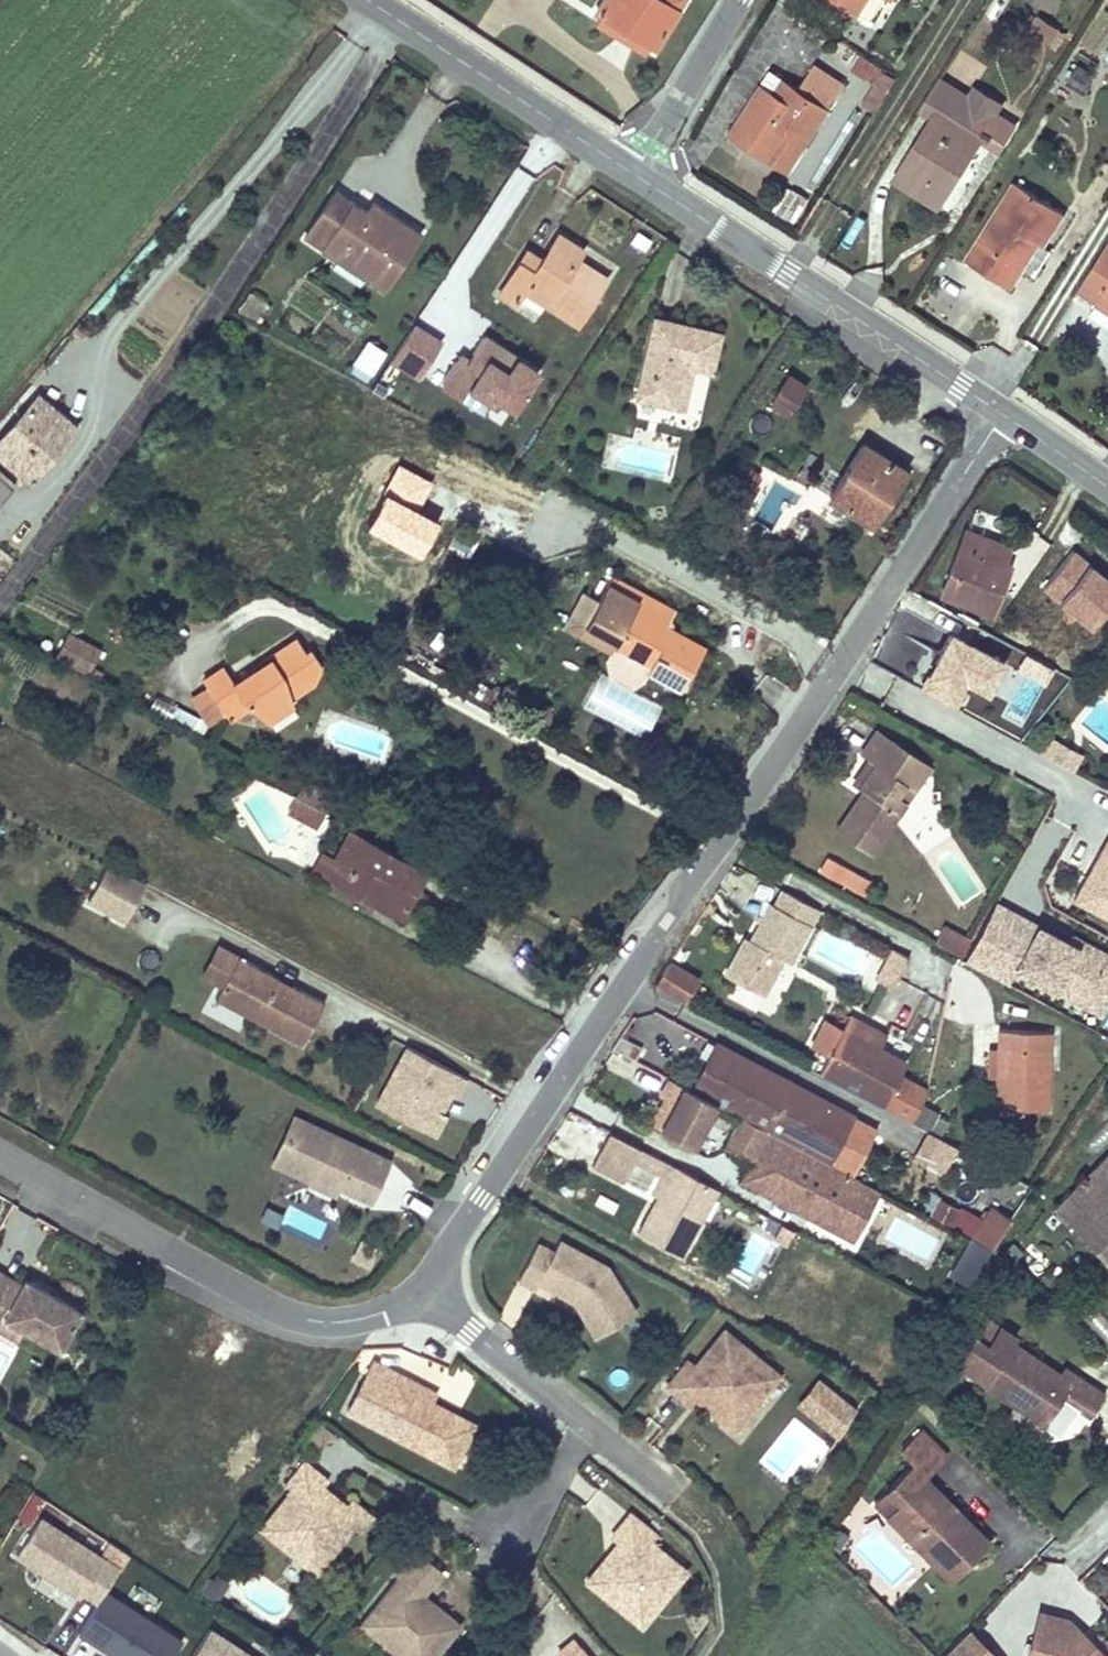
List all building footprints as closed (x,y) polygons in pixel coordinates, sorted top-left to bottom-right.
[(597,11),(601,14),(604,16),(648,44),(654,47),(683,0),(604,0),(597,11)] [(857,12),(864,0),(838,0),(857,12)] [(604,16),(601,14),(596,21),(644,51),(648,44),(604,16)] [(1058,29),(1038,16),(1029,30),(1049,43),(1058,29)] [(878,84),(888,90),(893,78),(884,73),(886,70),(838,41),(832,49),(857,65),(854,69),(878,84)] [(773,72),(733,132),(789,169),(844,84),(816,66),(801,90),(773,72)] [(1065,86),(1081,96),(1092,77),(1075,68),(1065,86)] [(955,118),(969,96),(940,78),(927,98),(940,106),(940,108),(955,118)] [(878,84),(864,105),(874,111),(888,90),(878,84)] [(955,118),(940,108),(895,178),(938,205),(982,134),(990,139),(987,144),(999,151),(1015,125),(995,113),(1001,104),(974,88),(969,96),(955,118)] [(1010,287),(1022,268),(1015,264),(1031,237),(1043,245),(1063,212),(1016,182),(967,261),(1010,287)] [(788,218),(800,198),(788,191),(776,210),(788,218)] [(394,215),(373,201),(368,210),(388,224),(394,215)] [(382,289),(420,232),(394,215),(388,224),(368,210),(354,202),(323,249),(338,259),(342,252),(369,270),(364,277),(382,289)] [(603,282),(574,263),(577,259),(583,250),(559,234),(541,260),(535,270),(520,260),(498,294),(514,304),(524,289),(577,324),(603,282)] [(1031,237),(1015,264),(1022,268),(1034,276),(1051,249),(1043,245),(1031,237)] [(1078,290),(1098,302),(1106,290),(1107,291),(1107,242),(1078,290)] [(535,270),(541,260),(527,250),(520,260),(535,270)] [(369,270),(342,252),(338,259),(364,277),(369,270)] [(606,278),(577,259),(574,263),(603,282),(606,278)] [(1106,290),(1098,302),(1107,309),(1107,291),(1106,290)] [(711,371),(720,332),(654,317),(636,398),(675,407),(685,365),(693,367),(711,371)] [(418,325),(395,361),(420,377),(443,341),(418,325)] [(459,352),(444,380),(516,418),(544,365),(483,334),(470,358),(459,352)] [(372,373),(386,351),(368,340),(354,362),(372,373)] [(683,409),(693,367),(685,365),(675,407),(683,409)] [(792,406),(806,385),(789,375),(775,395),(792,406)] [(76,427),(38,395),(0,439),(0,454),(24,475),(54,440),(60,445),(76,427)] [(792,406),(775,395),(770,403),(787,414),(792,406)] [(30,480),(60,445),(54,440),(24,475),(30,480)] [(890,493),(905,469),(863,443),(830,496),(871,522),(890,493)] [(753,482),(758,474),(749,469),(744,477),(753,482)] [(895,496),(910,472),(905,469),(890,493),(895,496)] [(745,504),(757,484),(753,482),(744,477),(740,475),(729,495),(745,504)] [(12,488),(0,477),(0,502),(12,488)] [(992,589),(1002,562),(1009,546),(965,529),(941,593),(991,612),(999,592),(992,589)] [(999,592),(1009,565),(1002,562),(992,589),(999,592)] [(704,648),(666,627),(634,609),(642,595),(611,578),(599,601),(584,592),(577,604),(578,604),(587,610),(585,614),(590,617),(581,634),(612,651),(616,644),(646,660),(648,657),(654,661),(652,664),(649,670),(652,672),(682,689),(690,675),(704,648)] [(674,612),(642,595),(634,609),(666,627),(674,612)] [(581,634),(590,617),(585,614),(587,610),(578,604),(567,626),(581,634)] [(88,670),(98,652),(68,636),(57,654),(88,670)] [(291,696),(313,682),(320,664),(310,649),(306,652),(296,639),(269,657),(265,662),(267,665),(260,670),(258,667),(235,682),(224,666),(203,680),(229,720),(250,706),(267,720),(294,703),(291,696)] [(170,717),(175,706),(155,695),(150,707),(170,717)] [(871,853),(906,800),(897,794),(904,783),(914,789),(929,765),(876,731),(861,754),(866,758),(868,759),(874,762),(858,786),(863,790),(860,794),(836,831),(871,853)] [(1050,758),(1058,743),(1050,739),(1043,754),(1050,758)] [(1072,770),(1080,755),(1058,743),(1050,758),(1072,770)] [(874,762),(868,759),(853,783),(858,786),(874,762)] [(906,800),(914,789),(904,783),(897,794),(906,800)] [(303,817),(311,803),(295,795),(288,810),(303,817)] [(317,826),(325,811),(311,803),(303,817),(317,826)] [(412,886),(422,868),(350,829),(335,859),(325,877),(367,899),(373,889),(407,907),(416,888),(412,886)] [(1073,898),(1107,917),(1107,838),(1073,898)] [(325,877),(335,859),(323,852),(313,870),(325,877)] [(838,882),(848,869),(829,856),(820,869),(838,882)] [(125,919),(145,882),(108,862),(88,899),(125,919)] [(416,888),(426,870),(422,868),(412,886),(416,888)] [(863,895),(872,880),(854,870),(845,885),(863,895)] [(407,907),(373,889),(367,899),(401,918),(407,907)] [(789,962),(818,908),(782,889),(774,905),(770,903),(747,947),(741,944),(725,974),(734,980),(763,994),(782,957),(789,962)] [(1107,1009),(1107,953),(994,899),(964,961),(1010,984),(1015,973),(1104,1016),(1107,1009)] [(963,955),(970,940),(943,927),(935,941),(963,955)] [(221,984),(238,955),(218,945),(202,974),(221,984)] [(892,987),(904,967),(895,962),(900,952),(894,949),(878,980),(892,987)] [(904,967),(908,956),(900,952),(895,962),(904,967)] [(302,1044),(324,1002),(291,984),(287,991),(276,985),(280,978),(238,955),(221,984),(215,997),(302,1044)] [(690,1001),(701,975),(667,960),(656,986),(690,1001)] [(287,991),(291,984),(280,978),(276,985),(287,991)] [(755,1009),(763,994),(734,980),(727,994),(755,1009)] [(895,1040),(857,1020),(850,1032),(856,1035),(888,1052),(895,1040)] [(899,1075),(906,1061),(888,1052),(856,1035),(850,1032),(843,1028),(819,1073),(882,1106),(899,1075)] [(1047,1108),(1050,1031),(999,1029),(998,1047),(1005,1047),(1004,1077),(997,1076),(995,1106),(1047,1108)] [(635,1060),(642,1047),(620,1035),(611,1048),(635,1060)] [(708,1099),(733,1052),(715,1043),(691,1090),(708,1099)] [(1004,1077),(1005,1047),(998,1047),(988,1047),(987,1076),(997,1076),(1004,1077)] [(403,1052),(372,1109),(434,1143),(445,1122),(439,1118),(449,1100),(456,1103),(465,1086),(403,1052)] [(789,1081),(733,1052),(708,1099),(764,1128),(789,1081)] [(898,1114),(914,1083),(899,1075),(882,1106),(898,1114)] [(852,1114),(789,1081),(764,1128),(827,1162),(852,1114)] [(907,1120),(924,1088),(914,1083),(898,1114),(907,1120)] [(700,1120),(707,1106),(694,1099),(686,1113),(700,1120)] [(915,1123),(942,1133),(949,1117),(922,1106),(915,1123)] [(389,1160),(294,1116),(273,1163),(311,1181),(312,1181),(315,1174),(339,1185),(371,1200),(389,1160)] [(842,1221),(862,1181),(766,1131),(753,1156),(774,1166),(761,1191),(812,1217),(816,1208),(842,1221)] [(623,1181),(633,1161),(660,1174),(667,1178),(658,1196),(638,1233),(681,1256),(717,1188),(674,1165),(640,1148),(609,1132),(592,1165),(623,1181)] [(1086,1176),(1082,1172),(1074,1181),(1078,1184),(1069,1193),(1083,1208),(1083,1220),(1076,1227),(1106,1257),(1105,1259),(1107,1262),(1107,1154),(1086,1176)] [(761,1191),(774,1166),(753,1156),(740,1180),(761,1191)] [(335,1195),(339,1185),(315,1174),(312,1181),(311,1181),(310,1183),(335,1195)] [(667,1178),(660,1174),(651,1192),(658,1196),(667,1178)] [(851,1239),(877,1189),(862,1181),(842,1221),(816,1208),(812,1217),(851,1239)] [(1083,1220),(1083,1208),(1069,1193),(1056,1207),(1076,1227),(1083,1220)] [(525,1216),(531,1204),(516,1197),(510,1208),(525,1216)] [(290,1205),(281,1225),(319,1242),(328,1222),(290,1205)] [(991,1247),(1011,1218),(992,1206),(971,1237),(991,1247)] [(966,1237),(947,1276),(969,1287),(988,1248),(966,1237)] [(629,1302),(607,1266),(559,1240),(553,1251),(537,1243),(518,1279),(535,1288),(539,1281),(574,1300),(577,1294),(583,1298),(597,1321),(629,1302)] [(81,1309),(24,1277),(21,1282),(0,1271),(0,1316),(22,1328),(59,1348),(81,1309)] [(597,1321),(583,1298),(577,1294),(574,1300),(595,1337),(635,1313),(629,1302),(597,1321)] [(0,1316),(0,1331),(16,1340),(22,1328),(0,1316)] [(768,1387),(751,1372),(761,1360),(723,1329),(694,1365),(688,1360),(667,1385),(689,1403),(694,1397),(700,1390),(710,1398),(711,1410),(726,1409),(740,1421),(768,1387)] [(1105,1394),(1076,1374),(1071,1381),(1060,1374),(1010,1341),(983,1382),(1044,1423),(1057,1405),(1062,1396),(1072,1402),(1091,1415),(1105,1394)] [(768,1387),(779,1374),(761,1360),(751,1372),(768,1387)] [(1071,1381),(1076,1374),(1065,1367),(1060,1374),(1071,1381)] [(453,1465),(475,1424),(432,1401),(409,1390),(413,1381),(397,1372),(380,1405),(395,1414),(386,1429),(453,1465)] [(436,1393),(413,1381),(409,1390),(432,1401),(436,1393)] [(821,1383),(797,1410),(825,1435),(849,1409),(821,1383)] [(711,1410),(710,1398),(700,1390),(694,1397),(711,1410)] [(1066,1412),(1072,1402),(1062,1396),(1057,1405),(1066,1412)] [(386,1429),(395,1414),(380,1405),(372,1421),(386,1429)] [(740,1421),(726,1409),(711,1410),(734,1429),(740,1421)] [(989,1542),(947,1501),(943,1506),(935,1498),(940,1493),(924,1478),(947,1456),(920,1429),(900,1448),(913,1461),(887,1487),(900,1500),(887,1514),(951,1579),(989,1542)] [(340,1513),(346,1505),(345,1504),(336,1497),(324,1498),(317,1493),(323,1486),(328,1480),(304,1461),(285,1484),(291,1489),(261,1528),(297,1557),(307,1543),(327,1559),(354,1525),(340,1513)] [(336,1497),(323,1486),(317,1493),(324,1498),(336,1497)] [(887,1514),(900,1500),(887,1487),(873,1500),(887,1514)] [(943,1506),(947,1501),(940,1493),(935,1498),(943,1506)] [(358,1531),(371,1515),(350,1498),(345,1504),(346,1505),(340,1513),(354,1525),(353,1527),(358,1531)] [(107,1587),(122,1564),(98,1549),(39,1511),(14,1551),(96,1604),(107,1587)] [(629,1615),(643,1597),(656,1608),(686,1570),(650,1540),(655,1534),(630,1514),(612,1536),(618,1540),(626,1546),(618,1556),(605,1557),(606,1572),(594,1587),(629,1615)] [(839,1548),(847,1535),(834,1527),(826,1540),(839,1548)] [(98,1549),(122,1564),(128,1554),(105,1539),(98,1549)] [(605,1557),(618,1556),(626,1546),(618,1540),(605,1557)] [(316,1572),(327,1559),(307,1543),(297,1557),(316,1572)] [(435,1604),(429,1610),(420,1603),(425,1596),(422,1594),(442,1570),(414,1548),(393,1573),(399,1577),(361,1624),(391,1648),(400,1637),(423,1655),(434,1655),(459,1625),(435,1604)] [(594,1587),(606,1572),(605,1557),(586,1580),(594,1587)] [(217,1600),(225,1588),(213,1579),(204,1591),(217,1600)] [(107,1587),(96,1604),(78,1632),(115,1655),(164,1655),(179,1633),(107,1587)] [(429,1610),(435,1604),(425,1596),(420,1603),(429,1610)] [(629,1615),(641,1625),(656,1608),(643,1597),(629,1615)] [(1087,1652),(1074,1639),(1080,1633),(1067,1619),(1040,1613),(1028,1655),(1091,1655),(1087,1652)] [(191,1655),(252,1655),(209,1628),(191,1655)] [(967,1629),(941,1655),(994,1655),(967,1629)] [(1093,1646),(1080,1633),(1074,1639),(1087,1652),(1093,1646)] [(400,1637),(391,1648),(401,1655),(423,1655),(400,1637)] [(573,1639),(558,1651),(562,1655),(587,1655),(573,1639)]
